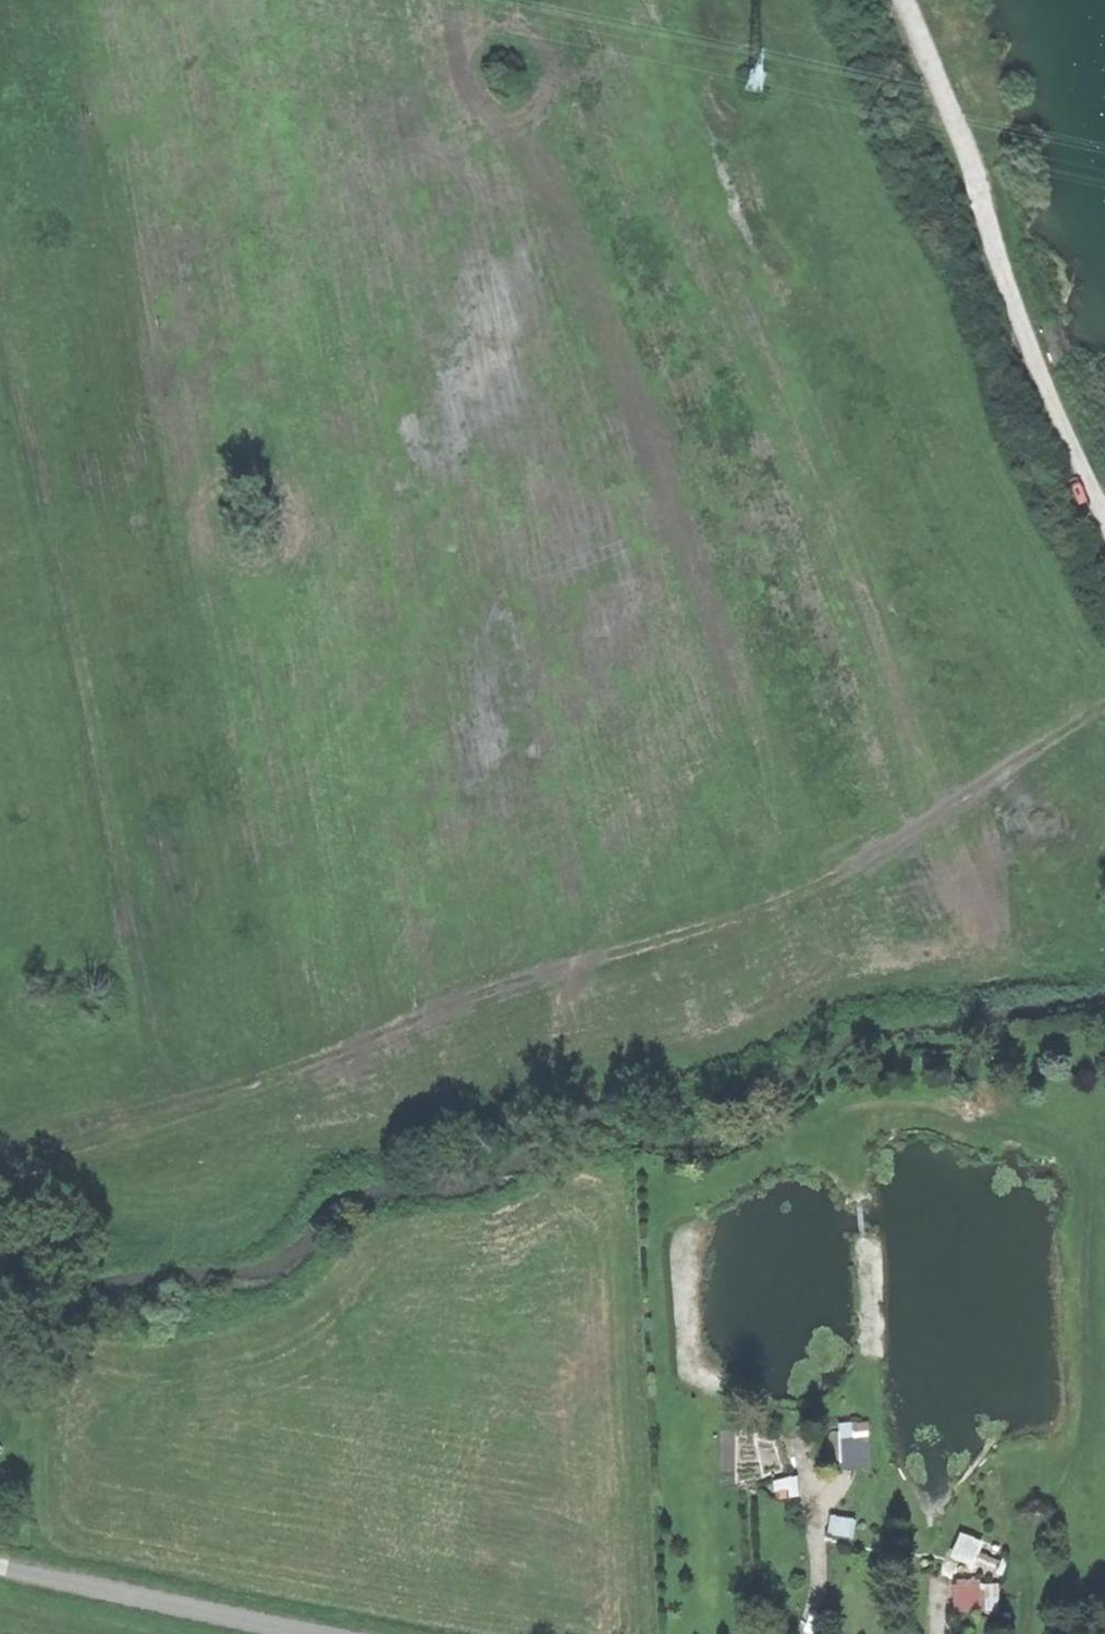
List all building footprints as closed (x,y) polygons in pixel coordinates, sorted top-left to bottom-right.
[(840,1468),(871,1468),(871,1420),(862,1420),(861,1406),(849,1406),(849,1421),(840,1421),(840,1468)] [(962,1531),(953,1556),(978,1564),(987,1539),(962,1531)] [(957,1610),(1002,1608),(1002,1580),(956,1582),(957,1610)]
